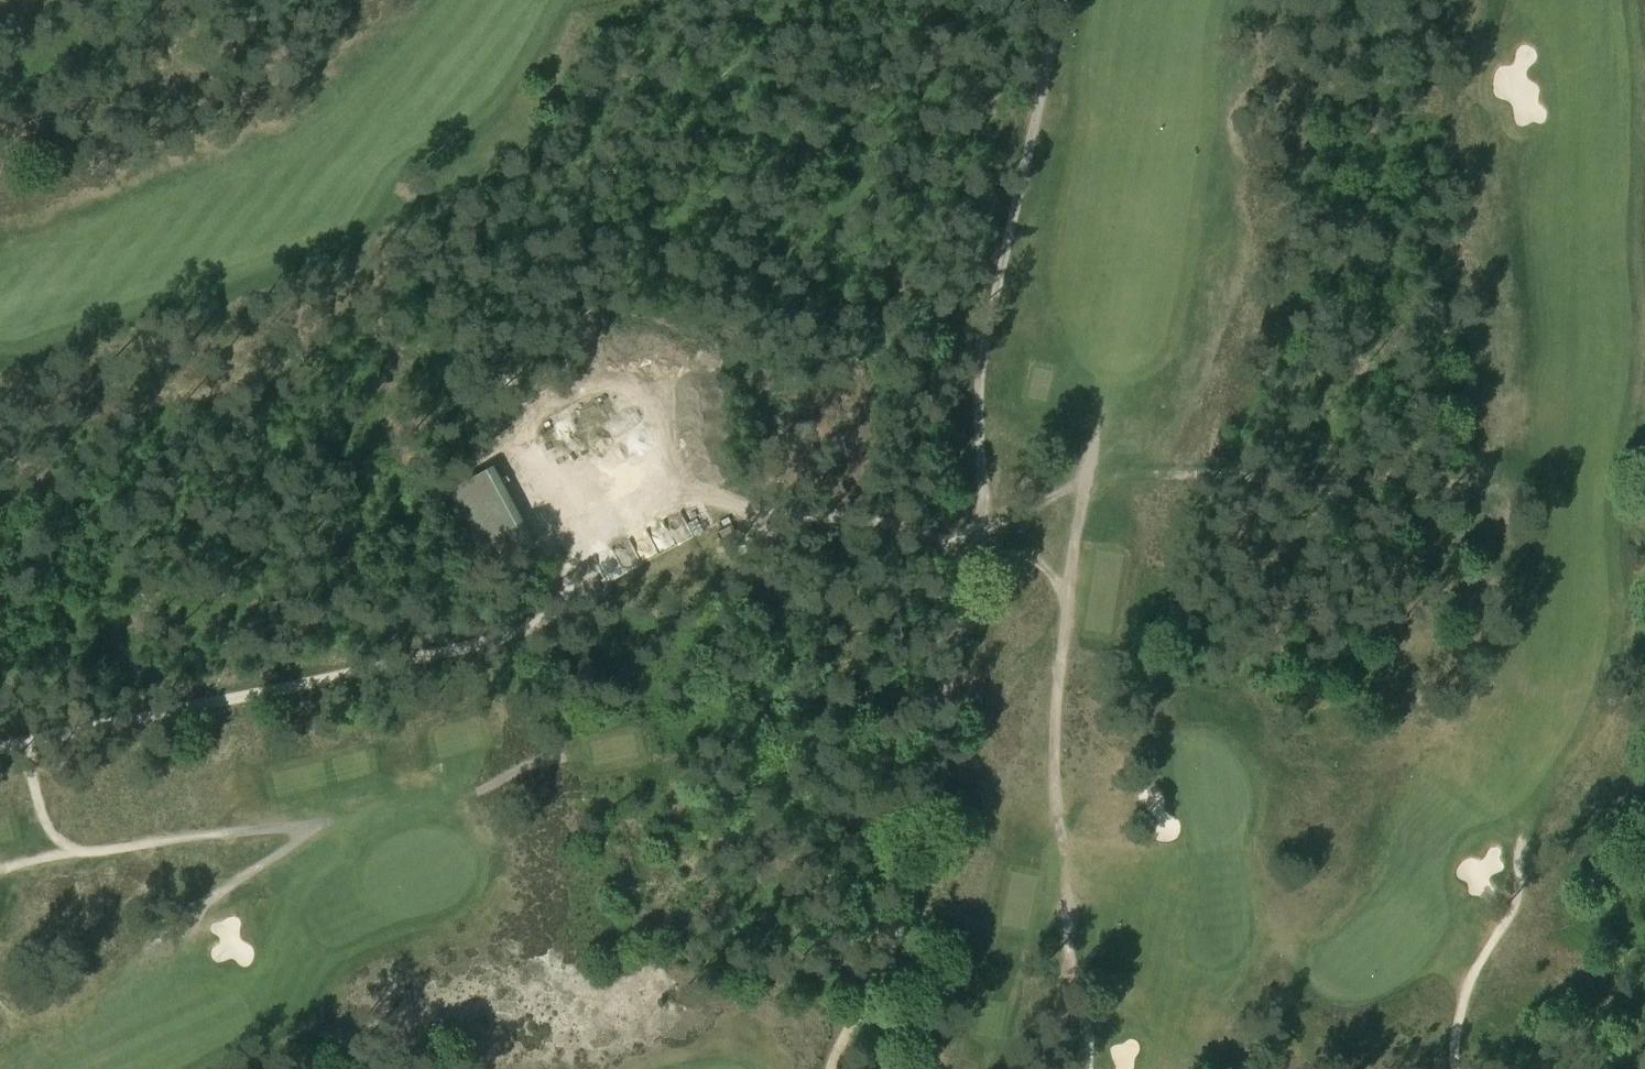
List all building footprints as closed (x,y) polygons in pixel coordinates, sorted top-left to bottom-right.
[(492,471),(449,494),(490,568),(533,545),(492,471)]
